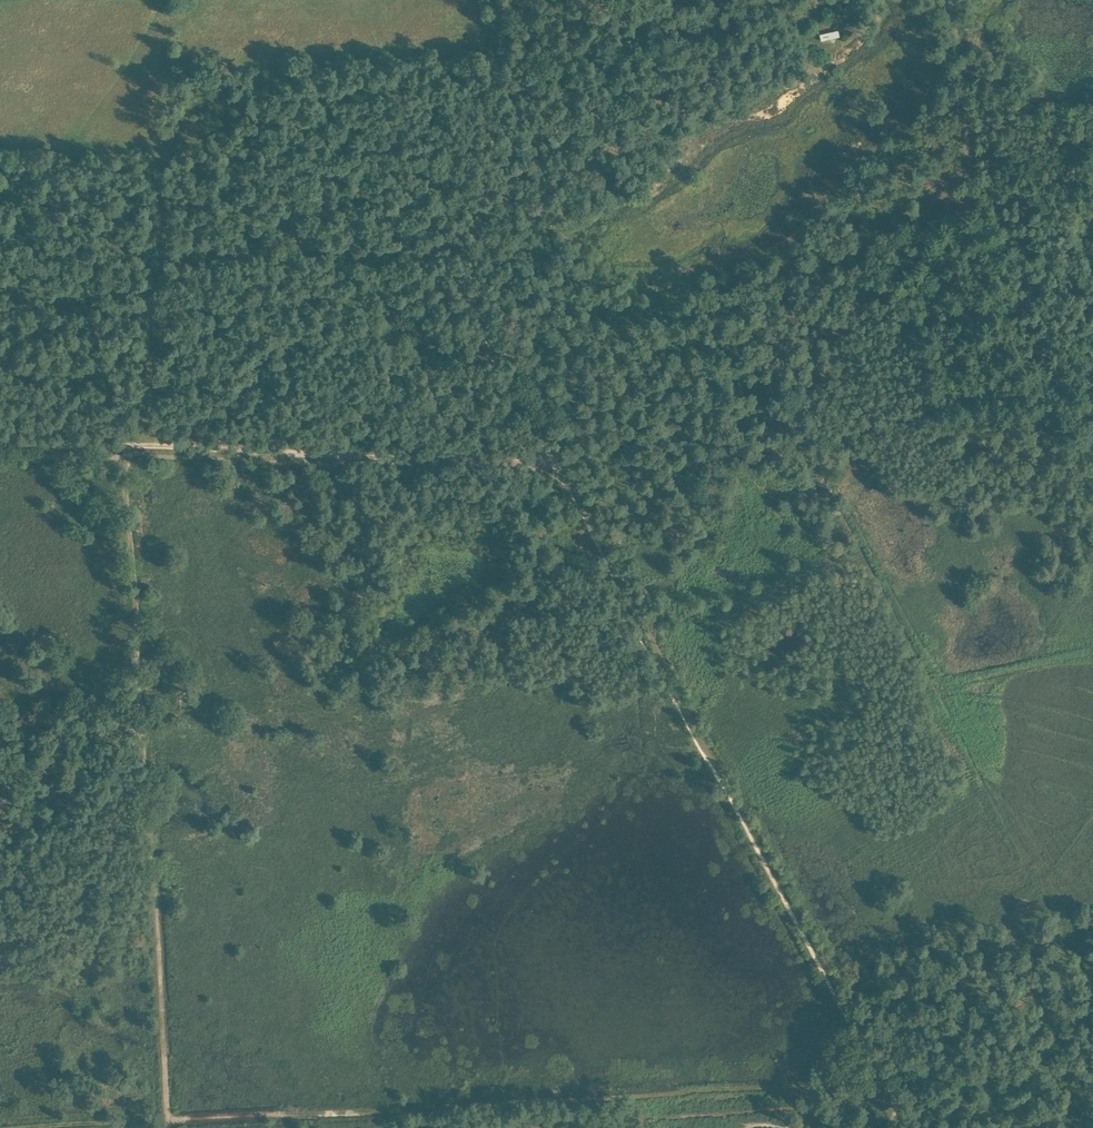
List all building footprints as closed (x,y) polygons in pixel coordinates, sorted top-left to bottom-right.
[(838,29),(819,34),(821,41),(839,37),(838,29)]
